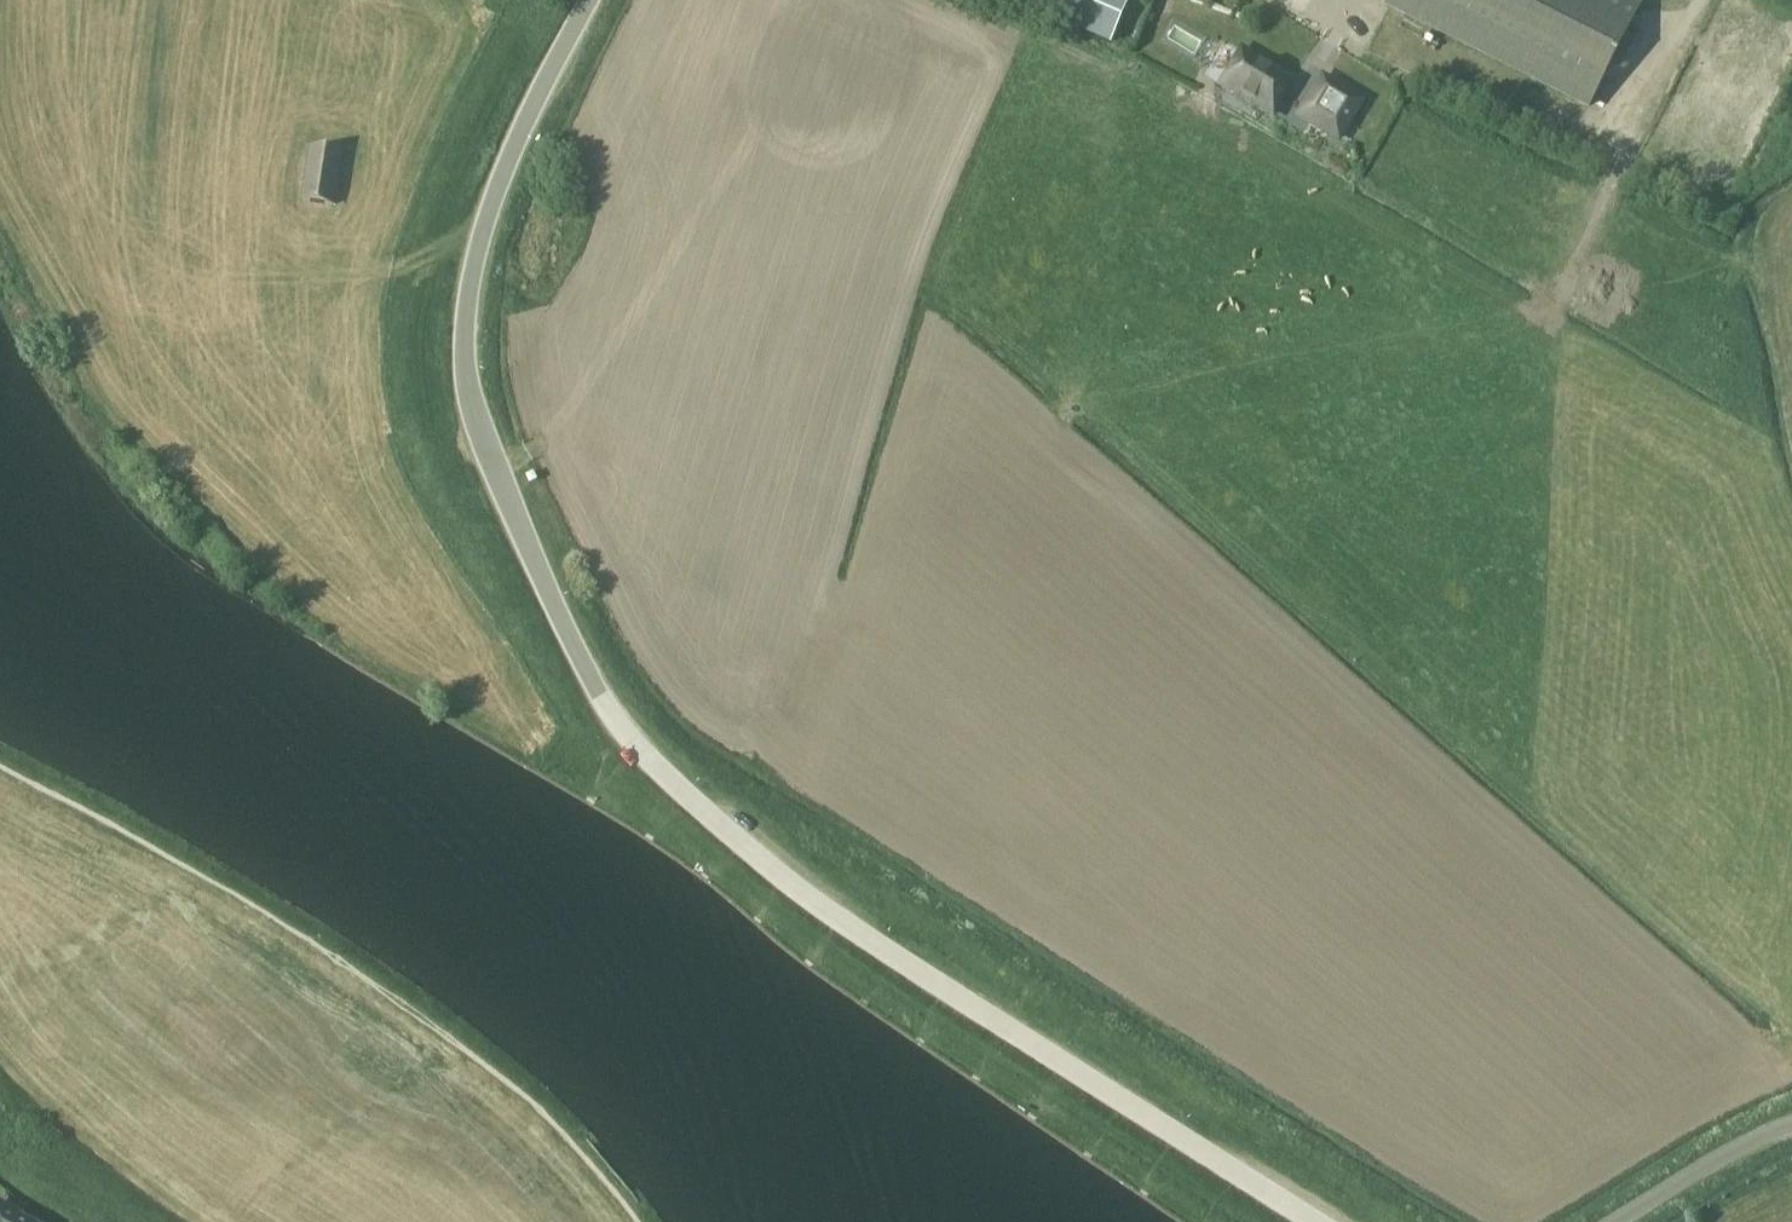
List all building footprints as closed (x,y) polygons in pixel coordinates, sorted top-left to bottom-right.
[(1110,46),(1130,0),(1003,0),(1110,46)] [(1631,0),(1390,0),(1385,9),(1588,111),(1642,5),(1631,0)] [(1272,116),(1292,82),(1242,52),(1221,85),(1272,116)] [(1323,79),(1301,116),(1338,139),(1360,102),(1323,79)] [(335,205),(342,154),(310,149),(302,200),(335,205)] [(0,1210),(0,1221),(22,1221),(0,1210)]
